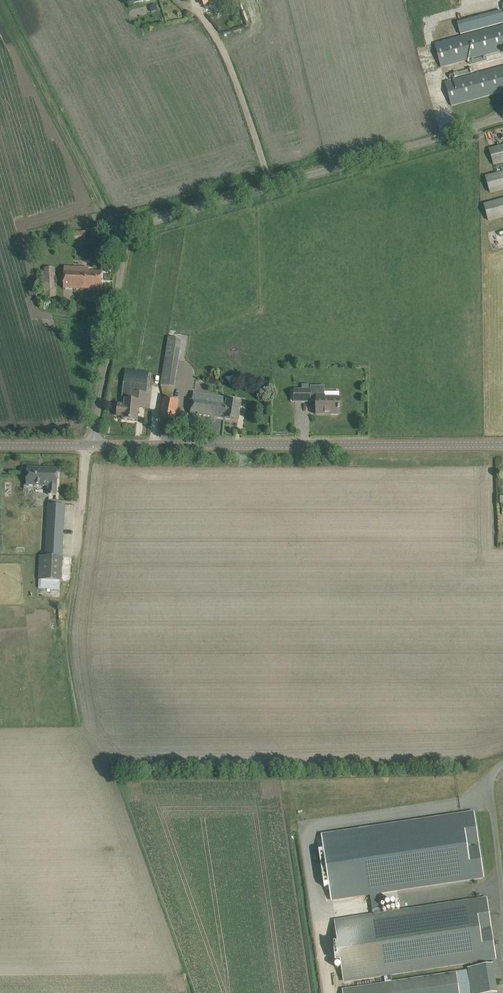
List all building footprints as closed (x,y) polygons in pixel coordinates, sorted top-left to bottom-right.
[(206,10),(221,5),(220,1),(224,0),(203,0),(206,10)] [(502,22),(502,15),(502,11),(458,23),(461,34),(502,22)] [(435,44),(441,67),(502,50),(502,25),(435,44)] [(452,106),(502,92),(502,67),(445,82),(452,106)] [(489,149),(494,165),(502,162),(502,145),(489,149)] [(486,177),(490,193),(502,189),(502,172),(486,177)] [(484,204),(488,220),(502,216),(502,199),(484,204)] [(74,240),(85,240),(85,231),(74,231),(74,240)] [(55,297),(54,273),(54,268),(45,268),(46,286),(44,286),(44,298),(55,297)] [(89,269),(83,269),(64,268),(64,288),(101,289),(102,273),(89,272),(89,269)] [(182,340),(169,338),(161,385),(174,387),(182,340)] [(149,372),(135,371),(125,370),(124,383),(148,385),(149,372)] [(294,402),(311,402),(311,390),(294,390),(294,402)] [(146,402),(147,393),(133,392),(132,400),(125,399),(124,405),(118,405),(117,416),(123,417),(123,419),(138,421),(140,401),(146,402)] [(225,419),(238,421),(241,403),(228,400),(228,398),(194,392),(191,413),(225,419)] [(339,399),(339,392),(324,392),(324,395),(325,395),(317,395),(317,415),(340,415),(340,399),(339,399)] [(164,399),(162,409),(161,418),(175,421),(178,401),(164,399)] [(57,487),(58,470),(27,468),(26,485),(49,486),(48,495),(56,495),(56,487),(57,487)] [(65,505),(48,504),(45,556),(40,556),(39,580),(61,581),(65,505)] [(323,849),(319,850),(324,887),(329,887),(331,886),(333,901),(370,895),(373,914),(380,913),(377,894),(482,878),(472,811),(323,834),(325,849),(323,849)] [(384,976),(391,975),(497,959),(487,897),(380,913),(373,914),(334,920),(337,941),(333,942),(336,961),(340,961),(344,982),(384,976)] [(497,992),(492,964),(392,981),(391,975),(384,976),(385,982),(342,989),(343,992),(492,992),(497,992)]
